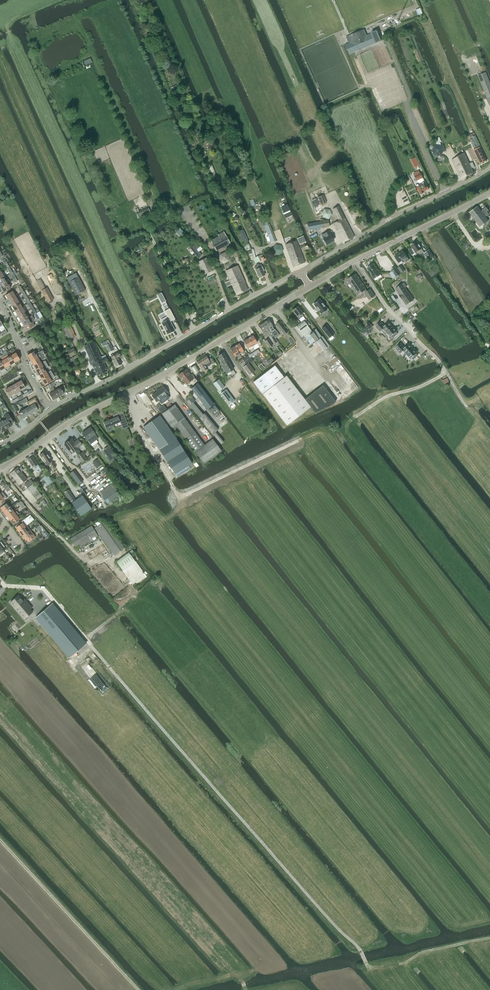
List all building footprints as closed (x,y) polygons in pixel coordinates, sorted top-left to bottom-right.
[(347,44),(345,45),(349,54),(351,54),(351,53),(354,52),(355,52),(356,51),(375,43),(374,40),(378,38),(376,35),(373,37),(371,33),(362,37),(359,31),(348,36),(346,37),(348,43),(347,44)] [(489,106),(489,85),(485,72),(478,75),(489,106)] [(473,139),(470,140),(474,148),(480,146),(476,137),(473,139)] [(431,145),(429,148),(432,150),(434,155),(440,156),(444,151),(445,150),(443,145),(441,145),(436,145),(435,145),(434,147),(431,145)] [(478,148),(474,150),(475,153),(480,163),(487,160),(481,147),(478,148)] [(456,170),(469,163),(464,153),(451,160),(456,170)] [(469,163),(456,170),(461,179),(473,173),(471,168),(474,167),(473,163),(469,165),(469,163)] [(422,178),(423,178),(420,171),(413,174),(417,181),(419,184),(415,186),(417,190),(418,190),(420,194),(422,194),(423,194),(424,192),(424,191),(429,189),(427,185),(426,185),(425,181),(424,181),(422,178)] [(321,205),(326,203),(323,195),(318,197),(321,205)] [(475,220),(479,217),(479,216),(482,213),(483,214),(486,211),(488,210),(486,207),(481,211),(477,206),(469,213),(475,220)] [(333,224),(343,243),(354,237),(338,207),(333,209),(338,221),(333,224)] [(144,216),(141,210),(136,212),(138,218),(144,216)] [(479,217),(475,220),(480,227),(488,220),(485,217),(489,214),(486,211),(483,214),(482,213),(479,216),(479,217)] [(318,222),(307,224),(308,231),(319,229),(318,222)] [(271,244),(275,242),(269,225),(264,227),(271,244)] [(243,229),(238,232),(243,242),(248,240),(247,238),(246,239),(244,236),(245,235),(243,229)] [(323,239),(326,245),(333,241),(330,235),(331,235),(329,230),(322,234),(325,238),(323,239)] [(226,236),(212,244),(216,251),(229,243),(226,236)] [(294,251),(299,249),(296,241),(285,245),(290,260),(297,258),(294,251)] [(417,241),(411,245),(413,248),(412,249),(411,248),(408,250),(412,255),(419,250),(421,254),(424,252),(417,241)] [(193,245),(190,248),(198,259),(202,255),(193,245)] [(276,245),(272,249),(274,254),(279,255),(283,251),(281,246),(276,245)] [(297,258),(290,260),(293,267),(304,263),(299,249),(294,251),(297,258)] [(433,257),(434,257),(429,250),(424,253),(428,260),(429,260),(433,257)] [(409,260),(402,251),(394,256),(398,263),(404,259),(406,262),(409,260)] [(224,263),(229,261),(229,255),(225,252),(220,255),(219,260),(224,263)] [(198,262),(205,274),(213,270),(206,258),(198,262)] [(255,270),(259,278),(264,275),(263,271),(264,271),(262,267),(260,264),(254,267),(256,270),(255,270)] [(373,280),(381,274),(378,270),(377,271),(373,264),(367,268),(371,275),(370,275),(373,280)] [(237,266),(225,271),(227,277),(223,279),(226,287),(232,284),(236,295),(247,290),(237,266)] [(396,277),(400,274),(395,267),(391,270),(392,271),(389,273),(393,278),(396,276),(396,277)] [(352,287),(356,284),(357,285),(361,282),(355,274),(347,280),(348,281),(347,282),(348,283),(350,284),(352,287)] [(0,287),(7,283),(9,282),(7,279),(6,280),(4,277),(0,279),(0,286),(0,287)] [(78,277),(68,282),(75,296),(85,291),(78,277)] [(369,300),(374,296),(370,289),(367,291),(366,290),(363,286),(364,285),(363,283),(361,283),(361,282),(357,285),(356,284),(352,287),(357,295),(363,291),(364,293),(369,300)] [(7,283),(0,287),(4,292),(10,288),(7,283)] [(395,289),(400,295),(399,295),(402,299),(407,305),(413,300),(405,287),(406,286),(404,283),(395,289)] [(48,290),(43,293),(49,305),(54,302),(48,290)] [(12,291),(5,295),(9,301),(15,297),(17,296),(16,293),(14,294),(12,291)] [(12,306),(19,302),(15,297),(9,301),(12,306)] [(319,299),(313,304),(321,314),(327,309),(319,299)] [(19,302),(12,306),(15,311),(22,307),(19,302)] [(292,310),(298,319),(303,316),(301,314),(302,313),(297,306),(292,310)] [(18,317),(25,313),(22,307),(15,311),(18,317)] [(162,323),(161,323),(167,334),(175,331),(170,321),(174,319),(174,318),(169,309),(164,312),(166,317),(168,320),(162,323)] [(25,313),(18,317),(21,322),(28,318),(25,313)] [(28,318),(21,322),(24,327),(25,327),(26,330),(34,325),(33,324),(34,319),(32,316),(28,318)] [(274,330),(267,319),(261,322),(263,326),(265,324),(268,328),(268,327),(271,332),(275,338),(277,337),(279,335),(275,329),(274,330)] [(312,332),(311,331),(307,326),(310,325),(305,319),(294,327),(301,337),(303,336),(310,345),(311,344),(319,354),(330,346),(322,336),(321,337),(315,329),(312,332)] [(381,322),(381,321),(375,327),(380,332),(383,329),(390,337),(391,336),(393,338),(398,334),(396,332),(397,331),(396,331),(389,323),(389,322),(384,326),(381,322)] [(263,326),(261,322),(258,325),(265,336),(268,334),(272,340),(275,338),(271,332),(268,327),(268,328),(265,324),(263,326)] [(70,340),(75,337),(69,323),(63,326),(70,340)] [(287,332),(282,325),(278,328),(284,335),(287,332)] [(329,337),(333,334),(326,325),(321,328),(329,337)] [(248,338),(252,346),(257,343),(253,335),(248,338)] [(252,346),(248,338),(243,341),(248,348),(252,346)] [(94,342),(84,346),(97,375),(107,371),(103,363),(108,361),(105,355),(102,357),(102,358),(101,358),(94,342)] [(113,350),(111,346),(110,343),(105,346),(108,353),(113,350)] [(401,343),(395,348),(395,349),(396,348),(400,354),(404,351),(411,359),(410,359),(411,359),(412,358),(413,360),(418,356),(416,354),(417,353),(409,344),(405,348),(401,344),(401,343)] [(234,346),(239,354),(243,351),(239,344),(234,346)] [(239,354),(234,346),(230,349),(234,357),(239,354)] [(37,357),(39,355),(38,353),(36,354),(34,351),(30,353),(27,355),(29,358),(30,360),(37,357)] [(115,355),(111,357),(116,367),(121,364),(118,358),(121,356),(118,352),(115,354),(115,355)] [(10,356),(14,363),(19,359),(16,353),(10,356)] [(227,360),(223,353),(218,356),(222,363),(227,360)] [(14,363),(10,356),(8,357),(7,354),(4,356),(5,358),(9,365),(14,363)] [(206,367),(211,364),(205,355),(200,358),(205,365),(206,367)] [(4,356),(1,358),(2,360),(1,361),(4,368),(9,365),(5,358),(4,356)] [(33,366),(40,362),(37,357),(30,360),(33,366)] [(205,365),(200,358),(196,361),(202,371),(207,369),(206,367),(205,365)] [(222,363),(222,364),(221,365),(226,374),(233,370),(227,360),(222,363)] [(40,362),(33,366),(36,370),(43,367),(40,362)] [(254,371),(248,363),(243,367),(249,375),(254,371)] [(194,365),(189,368),(193,374),(198,371),(194,365)] [(314,412),(331,405),(335,402),(322,385),(304,399),(286,376),(283,377),(274,366),(253,382),(286,425),(310,407),(314,412)] [(43,367),(36,370),(39,375),(46,372),(43,367)] [(190,375),(186,369),(178,375),(184,382),(186,384),(193,379),(194,378),(192,374),(190,375)] [(46,372),(39,375),(41,380),(48,376),(46,372)] [(48,376),(41,380),(44,385),(51,381),(48,376)] [(15,384),(19,391),(25,388),(21,380),(15,384)] [(218,380),(213,384),(219,391),(224,387),(218,380)] [(10,386),(14,394),(19,391),(15,384),(10,386)] [(52,387),(50,384),(47,385),(51,393),(49,394),(52,400),(58,397),(54,391),(52,387)] [(198,384),(191,389),(207,410),(214,405),(198,384)] [(14,394),(10,386),(5,389),(9,396),(14,394)] [(54,391),(58,397),(63,394),(62,392),(66,390),(63,386),(54,391)] [(166,395),(168,393),(163,386),(158,390),(151,396),(156,402),(159,400),(161,404),(169,398),(166,395)] [(234,399),(227,391),(222,395),(228,404),(234,399)] [(218,430),(217,429),(216,430),(204,414),(202,415),(192,403),(195,401),(191,396),(188,396),(185,398),(185,401),(213,434),(216,432),(218,430)] [(28,406),(32,413),(38,410),(37,408),(40,406),(35,398),(26,402),(28,406)] [(212,439),(204,445),(174,405),(167,410),(163,405),(158,409),(171,427),(175,425),(203,464),(221,451),(212,439)] [(214,405),(209,410),(214,416),(219,412),(214,405)] [(32,413),(28,406),(26,407),(27,408),(24,410),(27,416),(32,413)] [(22,419),(27,416),(24,410),(23,409),(21,410),(22,411),(18,413),(22,419)] [(113,429),(112,427),(112,425),(120,422),(123,429),(128,427),(123,413),(122,409),(111,413),(113,417),(114,418),(103,422),(106,432),(113,429)] [(6,429),(11,426),(8,422),(11,420),(8,414),(3,417),(4,419),(1,421),(6,429)] [(176,439),(159,416),(143,427),(159,450),(175,474),(189,465),(192,464),(192,463),(176,439)] [(82,434),(86,440),(87,440),(89,443),(96,437),(94,434),(95,434),(90,428),(82,434)] [(216,432),(213,434),(221,444),(224,442),(216,432)] [(71,438),(64,444),(71,454),(75,451),(78,455),(77,456),(81,462),(86,459),(82,452),(81,453),(78,449),(79,448),(78,447),(82,444),(78,439),(74,442),(71,438)] [(108,446),(103,450),(112,462),(117,458),(108,446)] [(45,451),(40,455),(44,462),(45,462),(47,464),(51,461),(49,459),(50,459),(49,458),(50,458),(48,455),(47,455),(45,451)] [(36,474),(41,470),(33,457),(28,460),(36,474)] [(18,469),(17,468),(10,473),(14,478),(19,473),(20,475),(22,473),(21,472),(23,470),(21,467),(18,469)] [(75,470),(70,473),(79,484),(83,481),(75,470)] [(19,473),(14,478),(20,485),(27,479),(22,473),(20,475),(19,473)] [(47,485),(53,482),(48,474),(42,478),(47,485)] [(38,489),(33,483),(30,486),(27,482),(24,484),(36,500),(42,496),(37,490),(38,489)] [(115,487),(102,496),(107,503),(120,494),(115,487)] [(91,508),(83,495),(72,503),(80,515),(91,508)] [(3,506),(0,508),(3,512),(10,507),(7,503),(6,503),(5,501),(1,504),(3,506)] [(10,507),(3,512),(7,516),(13,511),(10,507)] [(13,511),(7,516),(10,520),(16,515),(13,511)] [(13,525),(20,520),(18,518),(19,517),(18,514),(16,515),(10,520),(13,525)] [(30,515),(24,519),(28,524),(34,520),(30,515)] [(114,556),(124,549),(104,521),(94,528),(114,556)] [(15,528),(19,532),(25,527),(22,523),(15,528)] [(19,532),(22,536),(28,531),(30,530),(27,526),(25,527),(19,532)] [(76,550),(98,537),(91,526),(70,538),(76,550)] [(28,531),(22,536),(25,540),(26,540),(28,542),(35,537),(30,530),(28,531)] [(128,553),(116,562),(123,571),(135,562),(128,553)] [(10,602),(24,619),(32,612),(29,608),(30,606),(26,600),(24,602),(18,595),(10,602)] [(69,658),(86,644),(52,603),(35,617),(69,658)]
